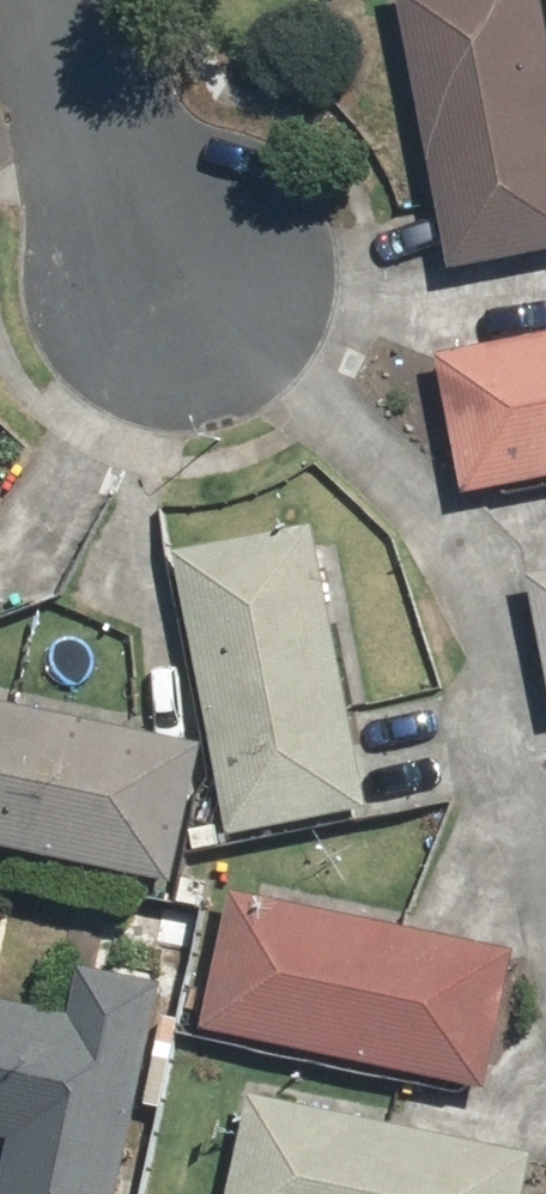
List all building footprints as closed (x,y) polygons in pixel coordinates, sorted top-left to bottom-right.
[(448,273),(545,255),(545,11),(544,0),(399,0),(448,273)] [(438,358),(464,498),(545,483),(545,337),(438,358)] [(315,529),(173,558),(230,840),(372,812),(315,529)] [(528,579),(545,674),(545,575),(528,579)] [(11,611),(0,582),(0,615),(11,611)] [(174,888),(204,747),(0,705),(0,852),(174,888)] [(517,953),(233,895),(205,1035),(488,1093),(517,953)] [(164,987),(79,970),(70,1016),(0,1002),(0,1142),(10,1144),(0,1192),(0,1193),(123,1193),(164,987)] [(252,1098),(232,1193),(528,1193),(536,1156),(252,1098)]
